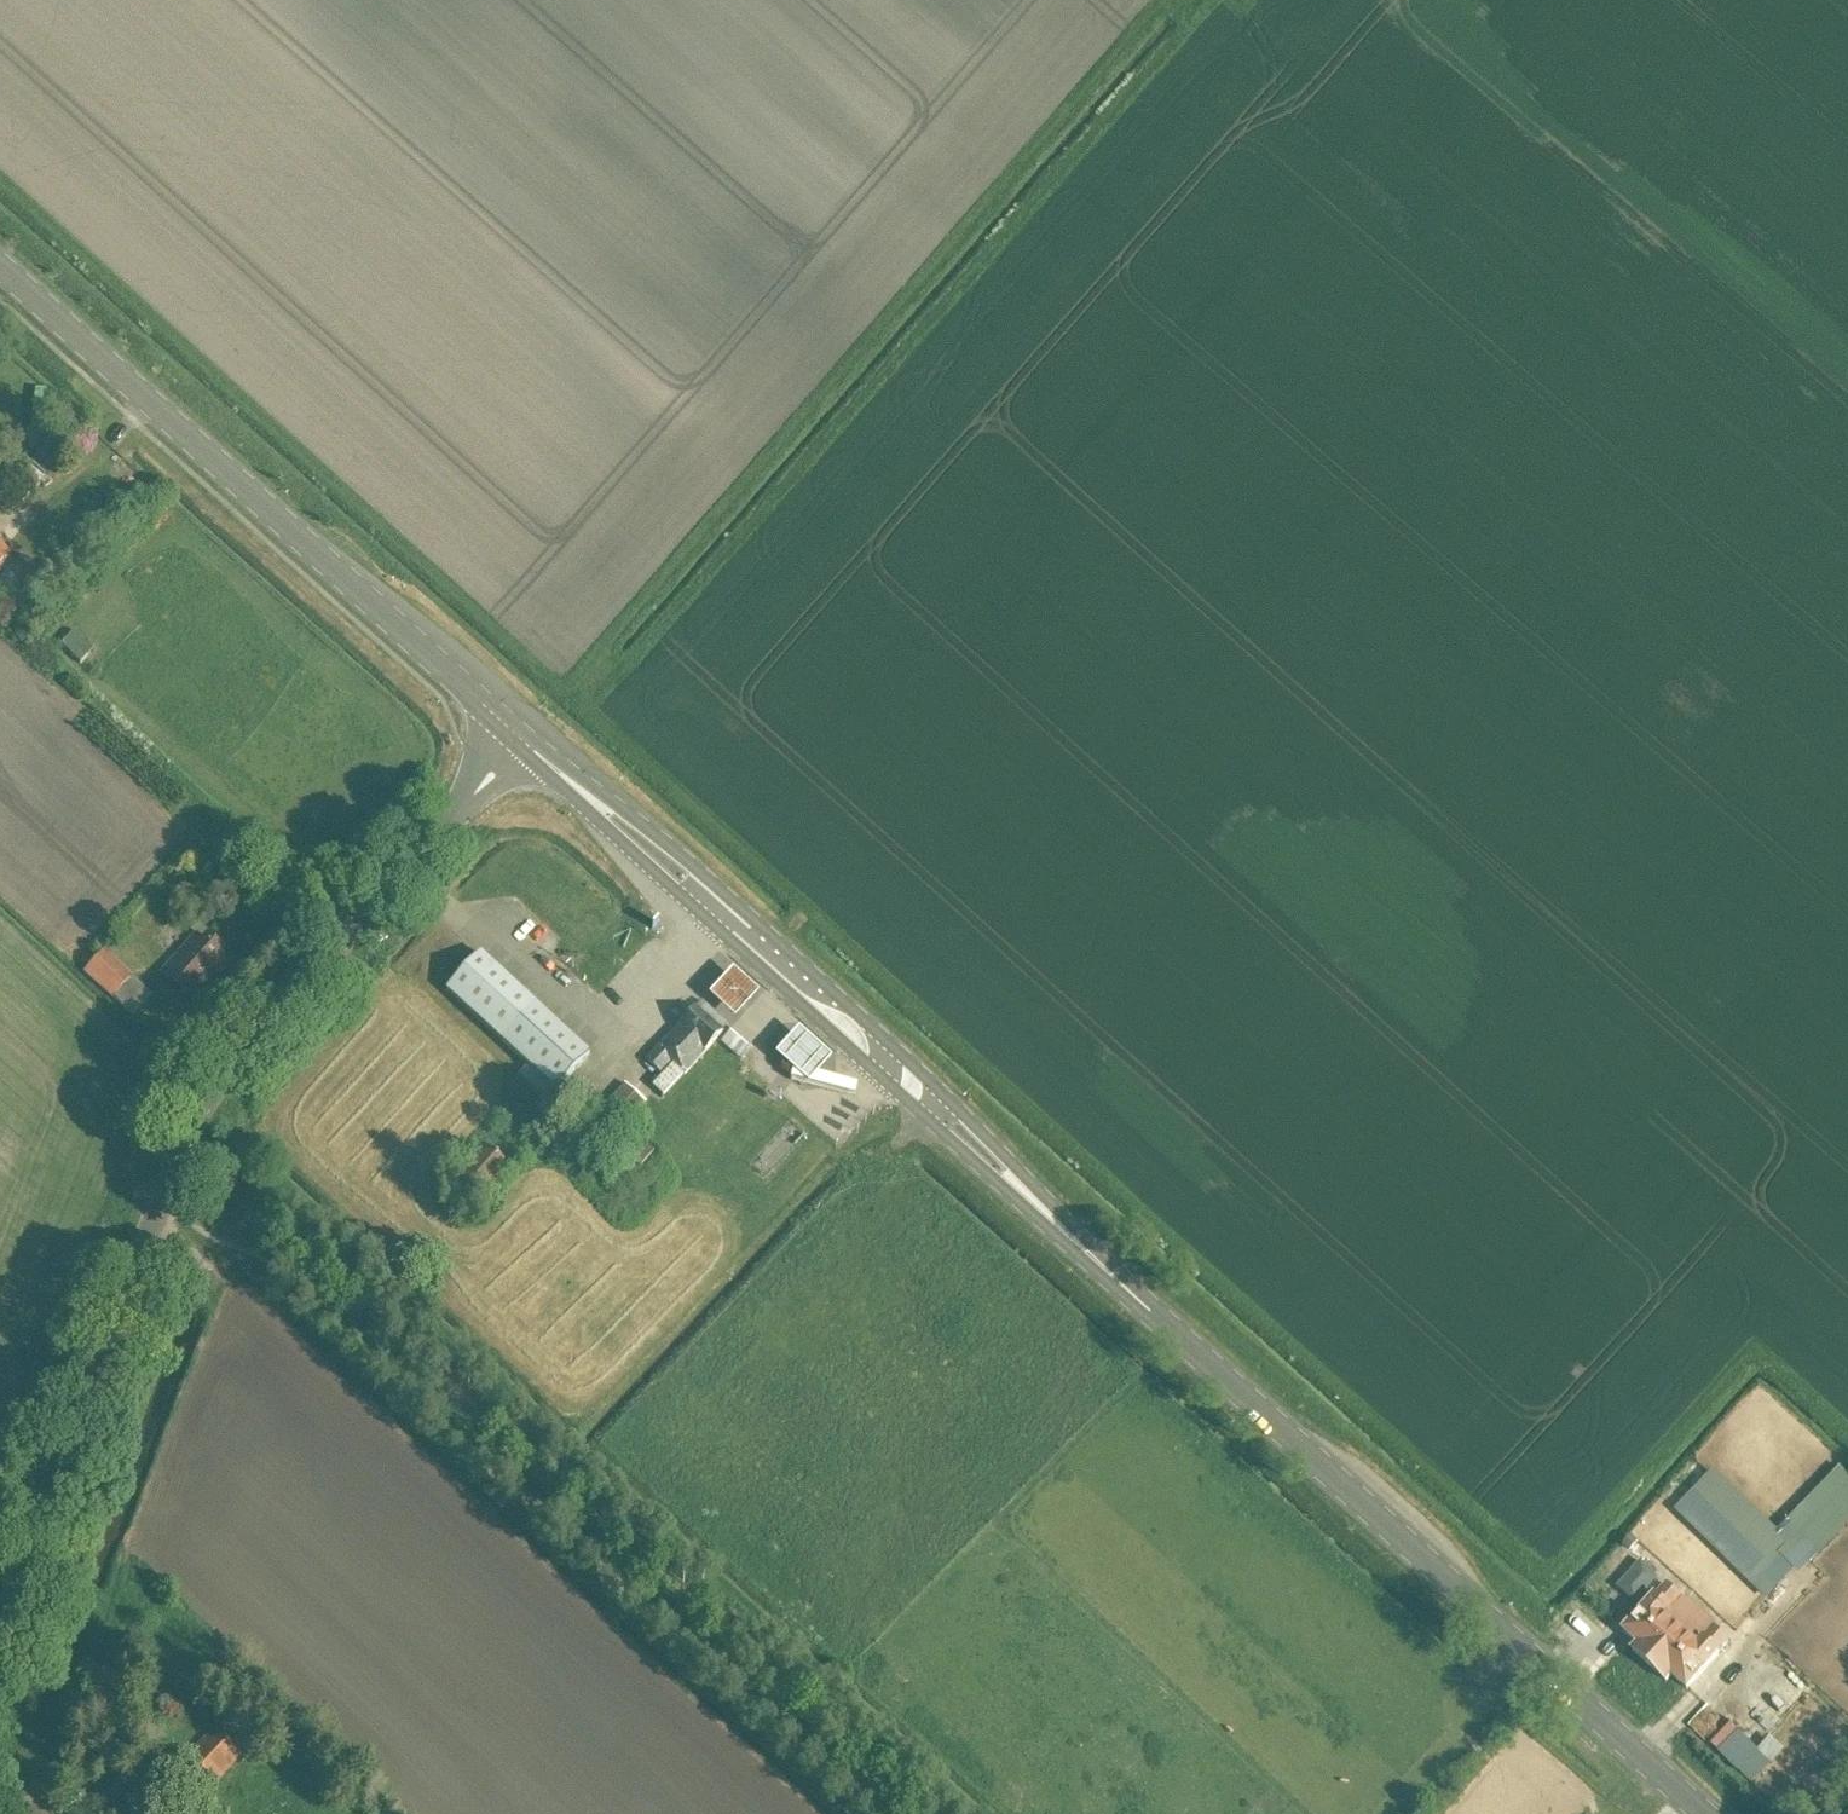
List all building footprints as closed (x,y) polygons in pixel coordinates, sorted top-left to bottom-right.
[(8,559),(0,552),(0,569),(8,559)] [(191,1004),(225,965),(218,959),(222,954),(207,940),(202,945),(195,939),(161,978),(191,1004)] [(113,1002),(132,980),(133,979),(104,953),(96,963),(84,976),(88,980),(113,1002)] [(556,1096),(591,1057),(537,1007),(482,956),(446,995),(501,1046),(556,1096)] [(759,996),(733,973),(710,998),(737,1022),(759,996)] [(658,1054),(646,1067),(661,1080),(673,1067),(684,1078),(722,1036),(695,1011),(657,1052),(658,1054)] [(833,1061),(799,1032),(777,1057),(811,1087),(833,1061)] [(611,1143),(644,1106),(624,1088),(591,1125),(611,1143)] [(634,1177),(654,1155),(642,1144),(622,1166),(634,1177)] [(470,1216),(505,1176),(498,1170),(503,1165),(484,1147),(444,1193),(470,1216)] [(1792,1477),(1812,1496),(1835,1470),(1815,1452),(1792,1477)] [(1847,1533),(1847,1470),(1845,1467),(1782,1531),(1719,1470),(1679,1511),(1757,1587),(1786,1557),(1806,1576),(1847,1533)] [(1729,1645),(1714,1631),(1698,1648),(1667,1619),(1682,1602),(1667,1588),(1656,1600),(1655,1599),(1623,1634),(1637,1647),(1632,1653),(1666,1684),(1671,1678),(1686,1692),(1718,1657),(1718,1656),(1729,1645)] [(1694,1725),(1755,1787),(1777,1766),(1716,1703),(1694,1725)] [(214,1744),(208,1738),(174,1774),(202,1800),(241,1759),(219,1738),(214,1744)]
